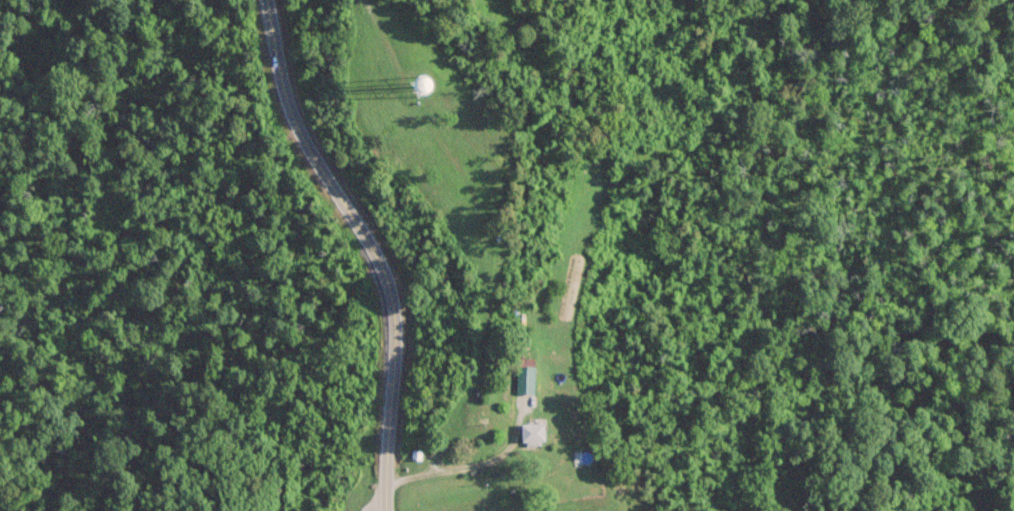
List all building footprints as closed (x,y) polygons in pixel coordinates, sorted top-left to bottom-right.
[(514,390),(532,390),(532,370),(514,370),(514,390)] [(521,422),(521,444),(545,444),(545,422),(521,422)]
